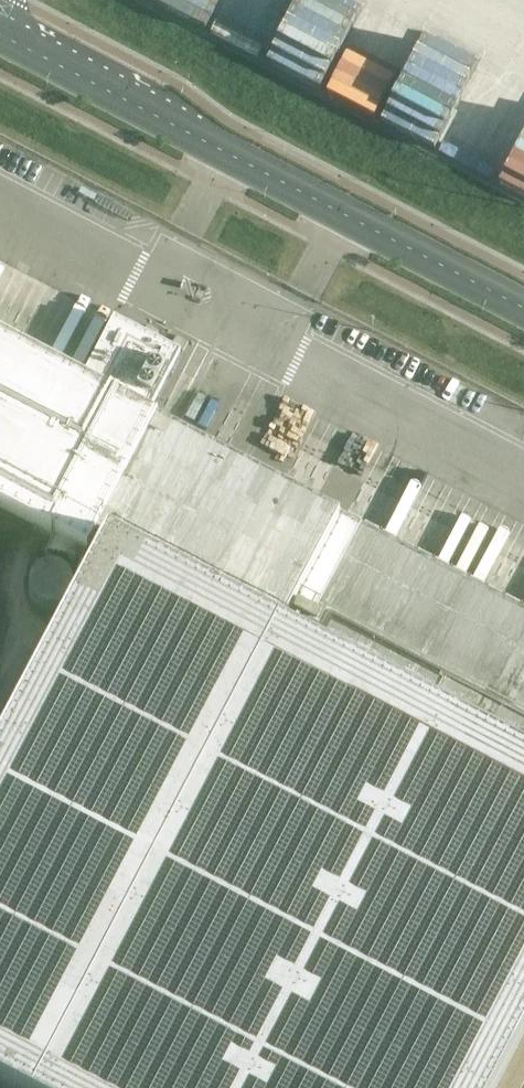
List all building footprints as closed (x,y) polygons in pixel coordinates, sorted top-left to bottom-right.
[(4,1087),(496,1087),(523,1035),(523,611),(149,415),(180,355),(162,346),(167,336),(148,326),(143,336),(114,321),(83,380),(0,336),(0,508),(55,536),(45,554),(78,571),(96,537),(106,542),(0,743),(0,1086),(4,1087)]
